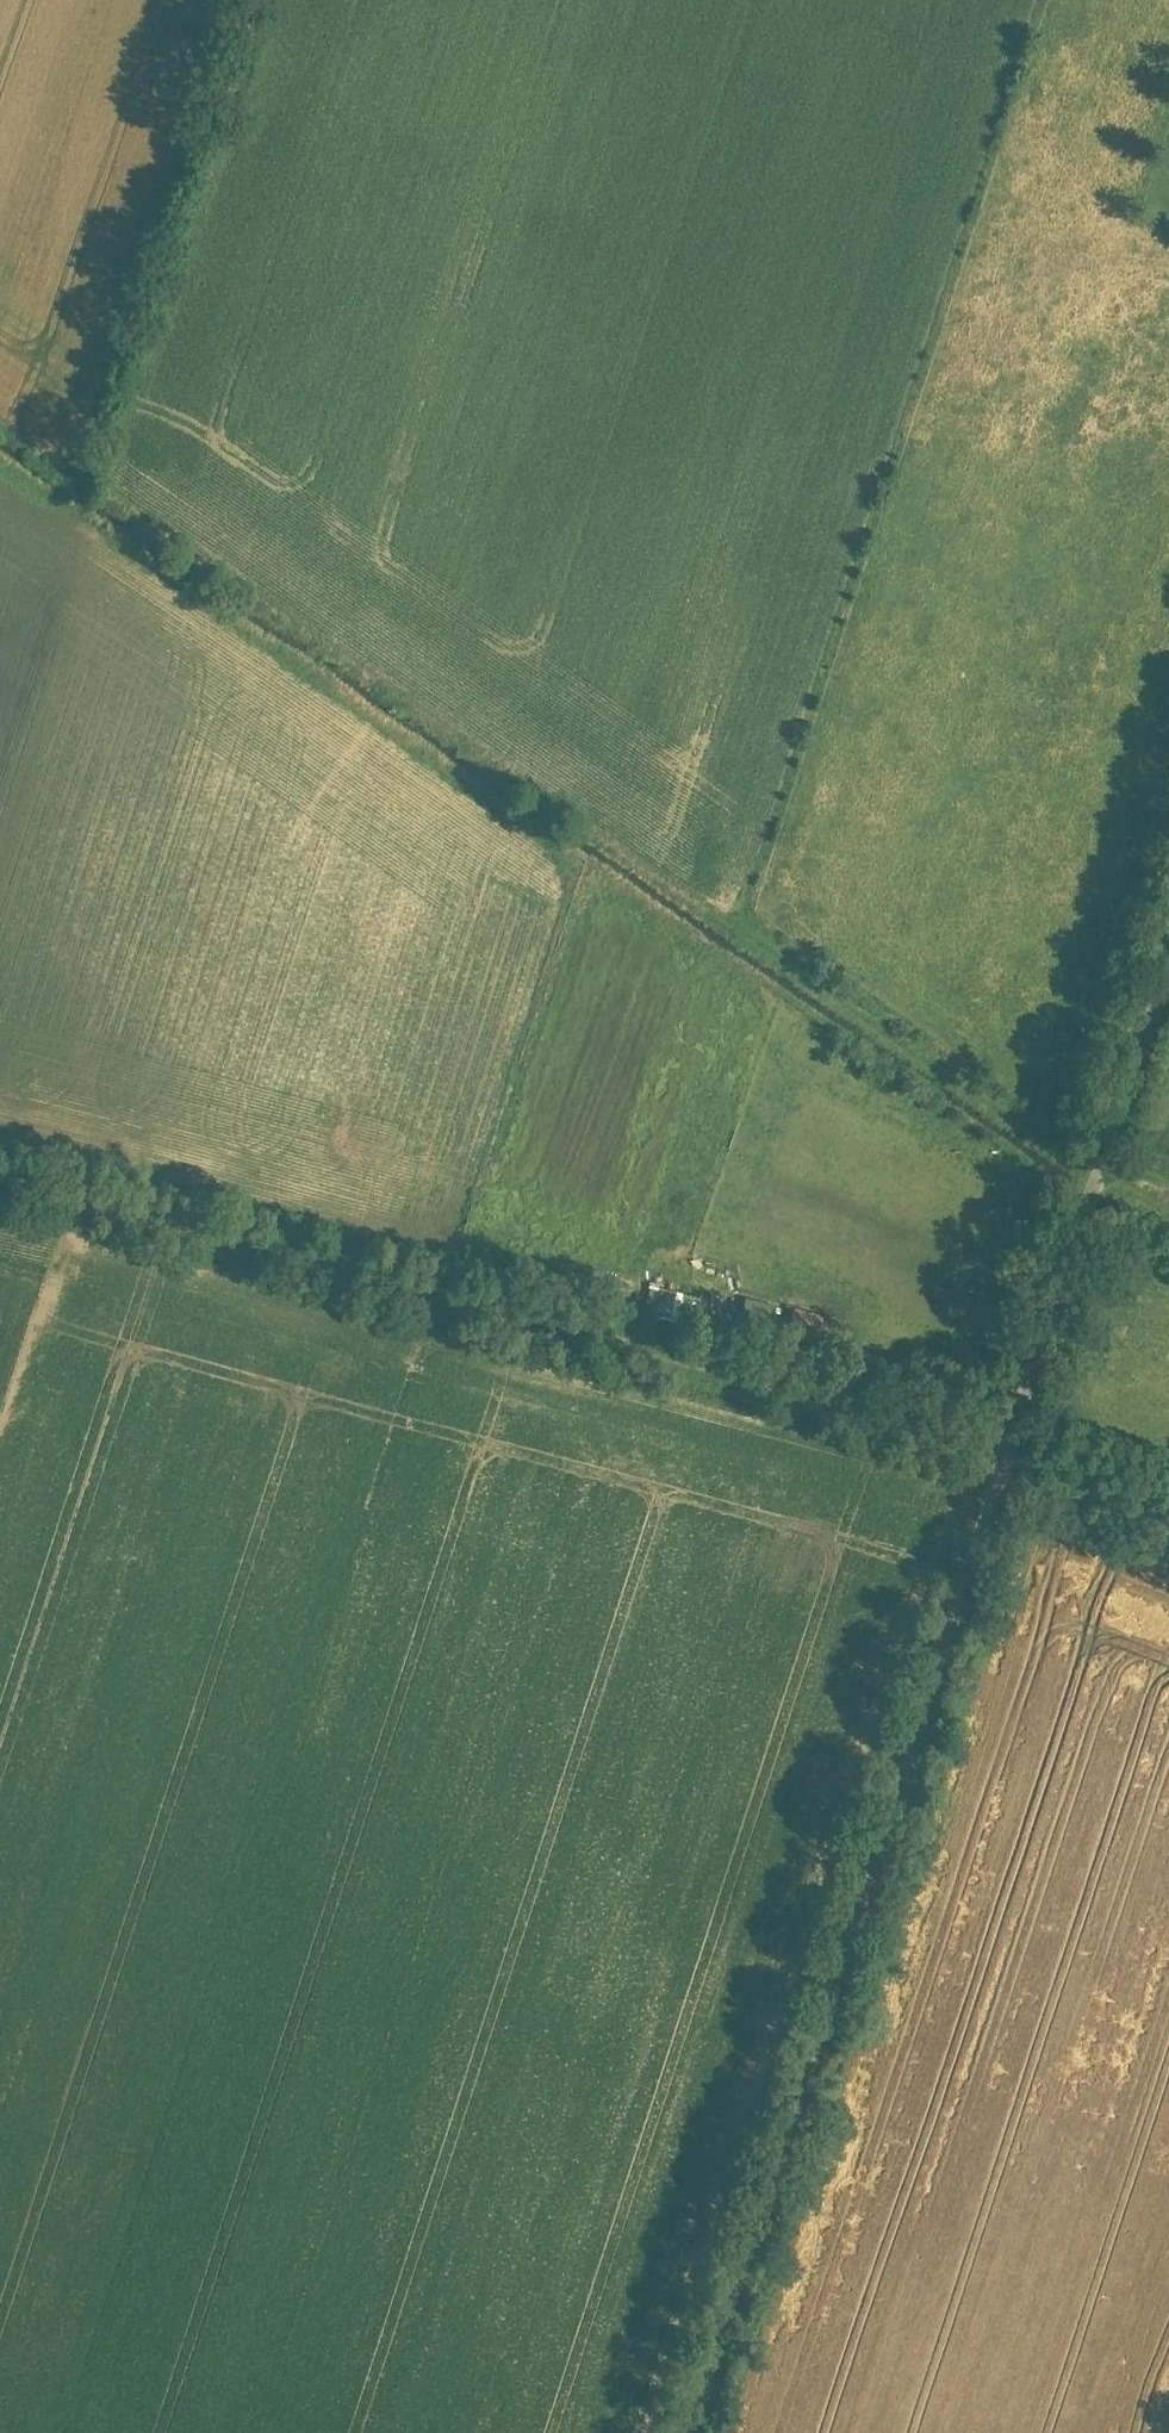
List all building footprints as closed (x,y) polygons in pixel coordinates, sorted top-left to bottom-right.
[(809,1025),(802,1037),(821,1047),(828,1035),(809,1025)] [(747,1043),(742,1062),(758,1066),(763,1047),(747,1043)] [(781,1308),(746,1300),(739,1327),(775,1335),(781,1308)] [(831,1319),(795,1310),(788,1338),(824,1346),(831,1319)]
